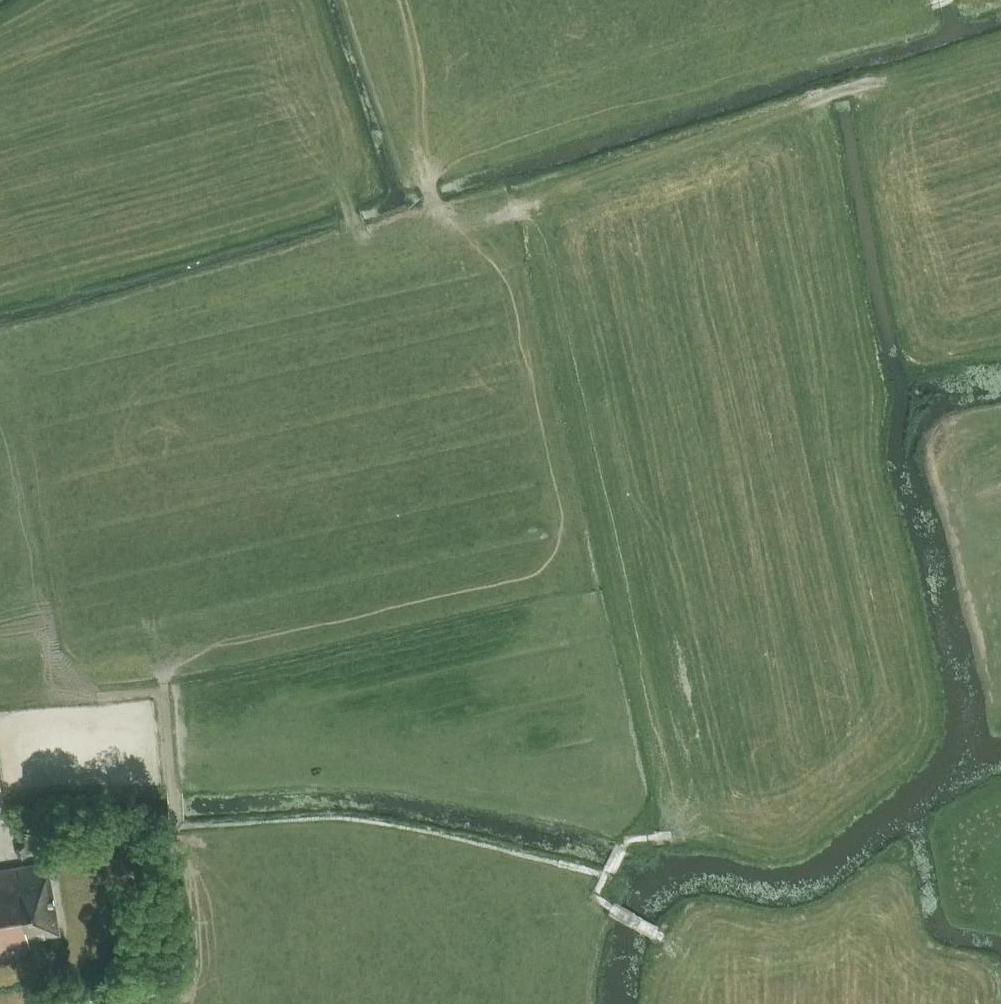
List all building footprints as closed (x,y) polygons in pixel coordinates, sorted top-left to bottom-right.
[(25,845),(16,847),(18,857),(27,855),(25,845)] [(60,930),(48,861),(0,869),(0,948),(30,943),(28,936),(60,930)]
